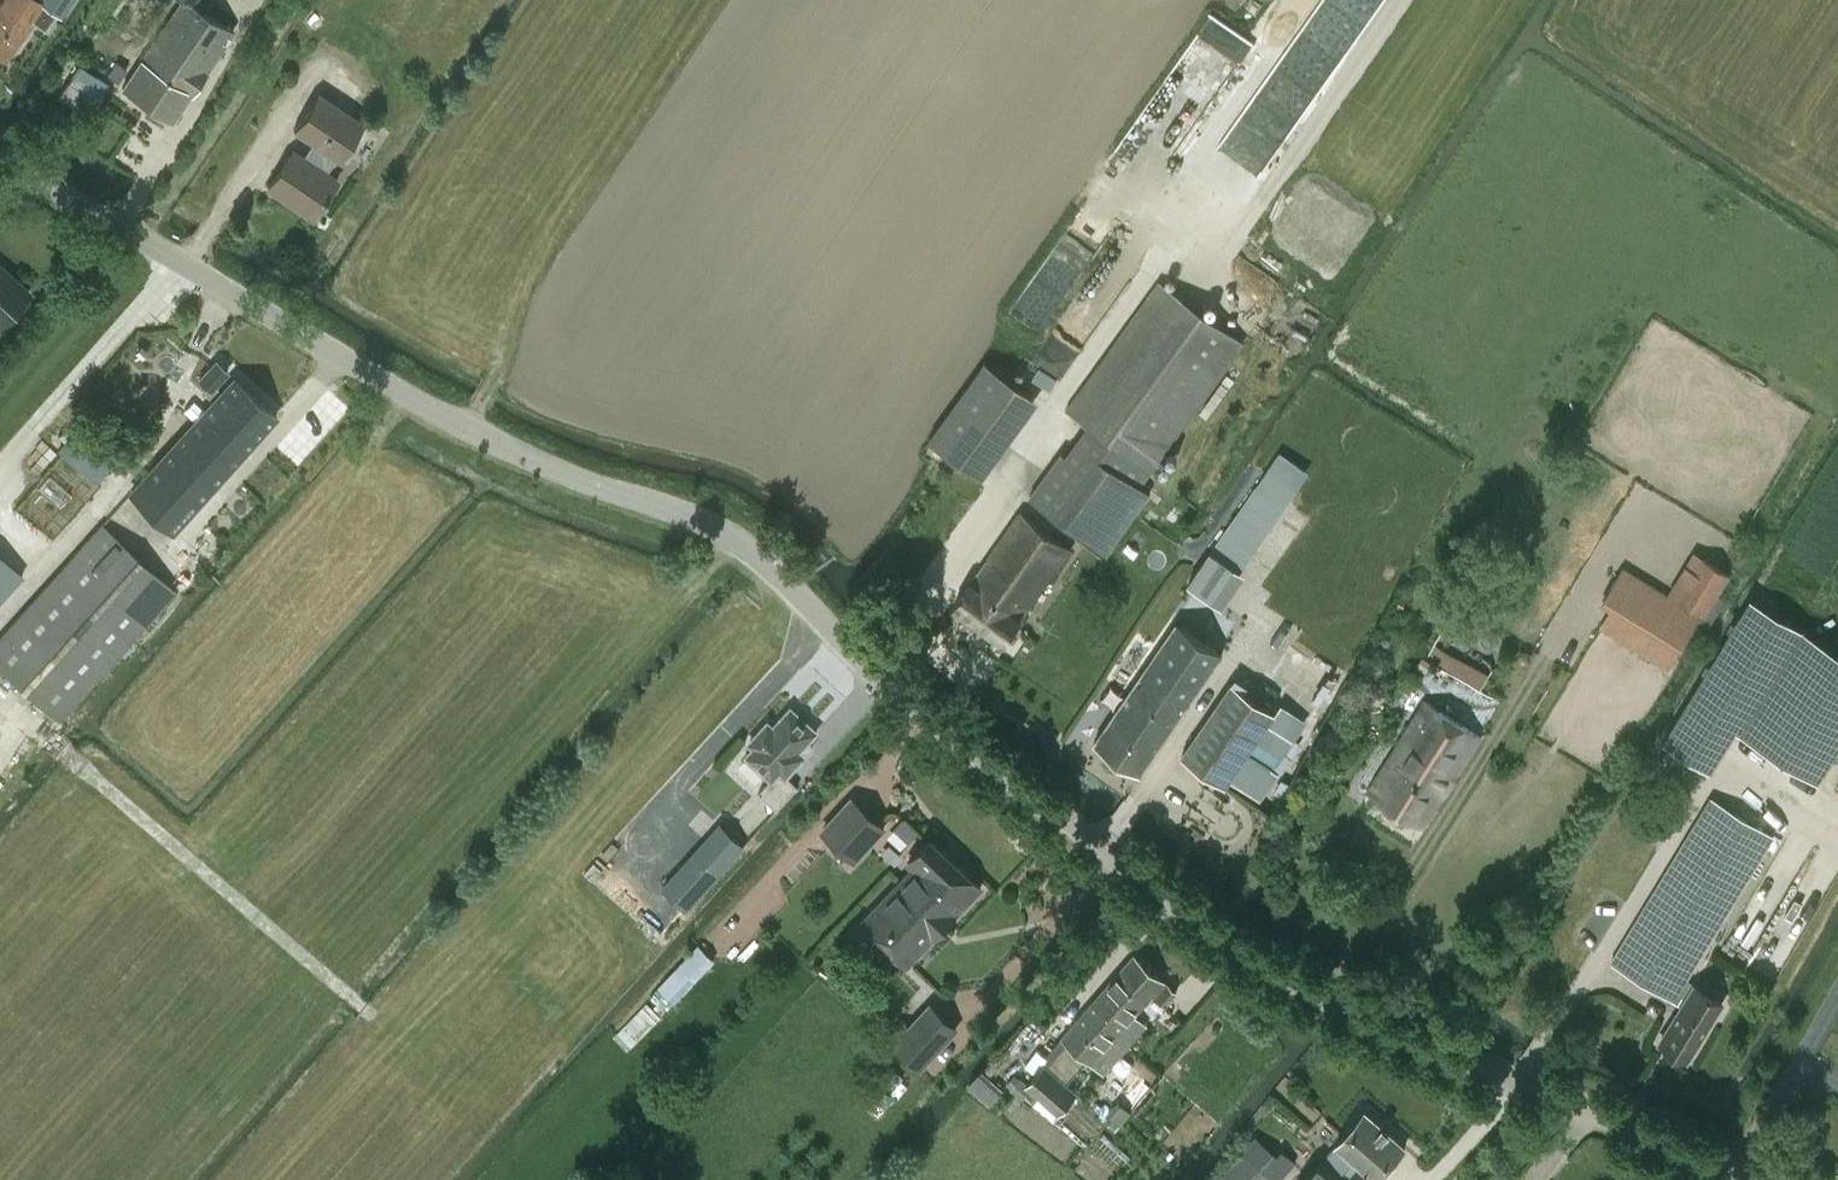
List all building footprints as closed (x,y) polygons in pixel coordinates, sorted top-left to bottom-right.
[(0,4),(0,56),(5,60),(33,21),(45,28),(57,11),(61,14),(70,0),(3,0),(0,4)] [(122,87),(172,118),(233,28),(192,0),(191,0),(182,0),(122,87)] [(1291,43),(1300,45),(1303,34),(1321,39),(1329,7),(1302,0),(1277,0),(1269,29),(1282,32),(1283,27),(1295,30),(1291,43)] [(126,69),(116,62),(108,74),(118,81),(126,69)] [(89,114),(108,84),(78,65),(60,95),(89,114)] [(292,150),(267,187),(312,217),(337,179),(325,172),(335,157),(338,159),(363,122),(318,92),(293,129),(313,142),(303,157),(292,150)] [(31,290),(0,263),(0,324),(31,290)] [(1150,493),(1139,486),(1243,341),(1159,280),(1066,409),(1088,424),(1036,497),(1087,533),(1109,549),(1150,493)] [(193,424),(234,461),(276,415),(235,377),(222,391),(215,385),(227,371),(216,361),(199,379),(206,385),(202,389),(207,394),(206,395),(213,401),(193,424)] [(976,473),(1032,394),(985,361),(929,439),(976,473)] [(95,482),(123,451),(86,417),(58,449),(95,482)] [(172,529),(234,461),(193,424),(131,492),(172,529)] [(1212,549),(1240,568),(1284,505),(1256,486),(1212,549)] [(145,559),(158,544),(117,508),(104,522),(145,559)] [(1005,641),(1071,547),(1021,511),(954,604),(1005,641)] [(174,590),(102,525),(0,638),(0,666),(58,718),(174,590)] [(1694,550),(1667,593),(1704,616),(1731,573),(1694,550)] [(22,576),(0,556),(0,601),(22,576)] [(1681,647),(1696,622),(1619,574),(1603,599),(1681,647)] [(1401,608),(1407,597),(1399,592),(1393,604),(1401,608)] [(1739,732),(1819,780),(1837,748),(1837,650),(1751,596),(1662,741),(1714,772),(1739,732)] [(1182,712),(1223,653),(1176,621),(1136,681),(1182,712)] [(1476,657),(1474,662),(1448,650),(1440,666),(1484,687),(1494,666),(1476,657)] [(1141,772),(1182,712),(1136,681),(1095,740),(1141,772)] [(1232,682),(1182,754),(1226,784),(1230,779),(1256,796),(1275,769),(1285,754),(1301,731),(1275,713),(1276,712),(1232,682)] [(1395,809),(1453,718),(1426,700),(1368,792),(1395,809)] [(799,750),(816,731),(791,707),(773,727),(768,722),(749,742),(754,747),(747,756),(771,778),(758,792),(777,808),(798,785),(786,774),(804,755),(799,750)] [(1423,827),(1481,735),(1453,718),(1395,809),(1423,827)] [(1285,754),(1275,769),(1282,774),(1292,759),(1285,754)] [(854,858),(884,826),(852,796),(823,828),(854,858)] [(1711,798),(1612,961),(1683,1005),(1660,1042),(1687,1058),(1722,1001),(1686,979),(1773,836),(1711,798)] [(916,830),(903,817),(895,825),(908,838),(916,830)] [(720,823),(662,886),(687,909),(744,846),(720,823)] [(915,866),(863,919),(907,962),(982,886),(932,837),(909,860),(915,866)] [(676,1002),(717,959),(700,943),(659,986),(676,1002)] [(1134,954),(1062,1036),(1092,1062),(1099,1069),(1120,1045),(1112,1038),(1152,993),(1165,1005),(1176,991),(1167,983),(1164,980),(1134,954)] [(921,1067),(957,1028),(931,1004),(895,1043),(921,1067)] [(629,1050),(660,1020),(646,1006),(615,1035),(629,1050)] [(887,1062),(876,1074),(893,1089),(903,1077),(887,1062)] [(1021,1076),(1011,1088),(1023,1098),(1024,1096),(1025,1095),(1055,1120),(1059,1115),(1069,1103),(1079,1092),(1045,1062),(1028,1081),(1021,1076)] [(985,1070),(971,1086),(993,1106),(1007,1090),(985,1070)] [(1114,1116),(1108,1122),(1116,1129),(1121,1123),(1132,1111),(1122,1102),(1111,1114),(1114,1116)] [(1304,1179),(1345,1179),(1358,1165),(1375,1179),(1405,1145),(1365,1110),(1322,1160),(1304,1179)] [(1295,1162),(1282,1150),(1277,1155),(1256,1136),(1218,1179),(1280,1179),(1295,1162)]
